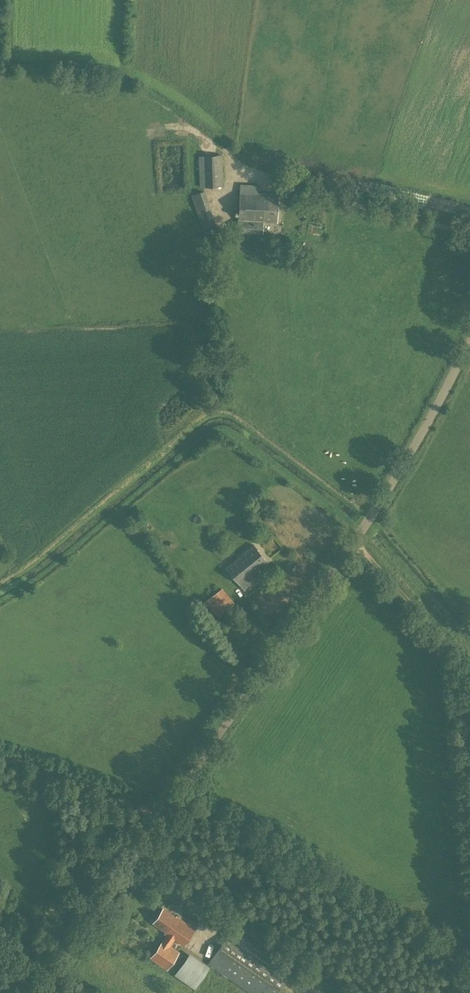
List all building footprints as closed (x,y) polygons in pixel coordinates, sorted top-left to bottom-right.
[(198,155),(199,186),(223,185),(222,154),(198,155)] [(237,233),(262,234),(262,222),(277,223),(278,195),(258,194),(258,185),(240,184),(240,193),(239,193),(237,233)] [(204,191),(190,195),(202,231),(216,227),(204,191)] [(253,546),(225,569),(243,592),(254,584),(249,577),(267,563),(253,546)] [(205,601),(217,617),(234,605),(222,588),(205,601)] [(165,933),(166,934),(150,958),(167,970),(180,951),(171,945),(175,940),(184,946),(199,923),(190,917),(186,922),(176,916),(175,917),(163,908),(153,923),(166,931),(165,933)] [(210,966),(190,952),(175,975),(194,988),(210,966)] [(207,975),(198,987),(207,992),(224,992),(227,989),(207,975)]
